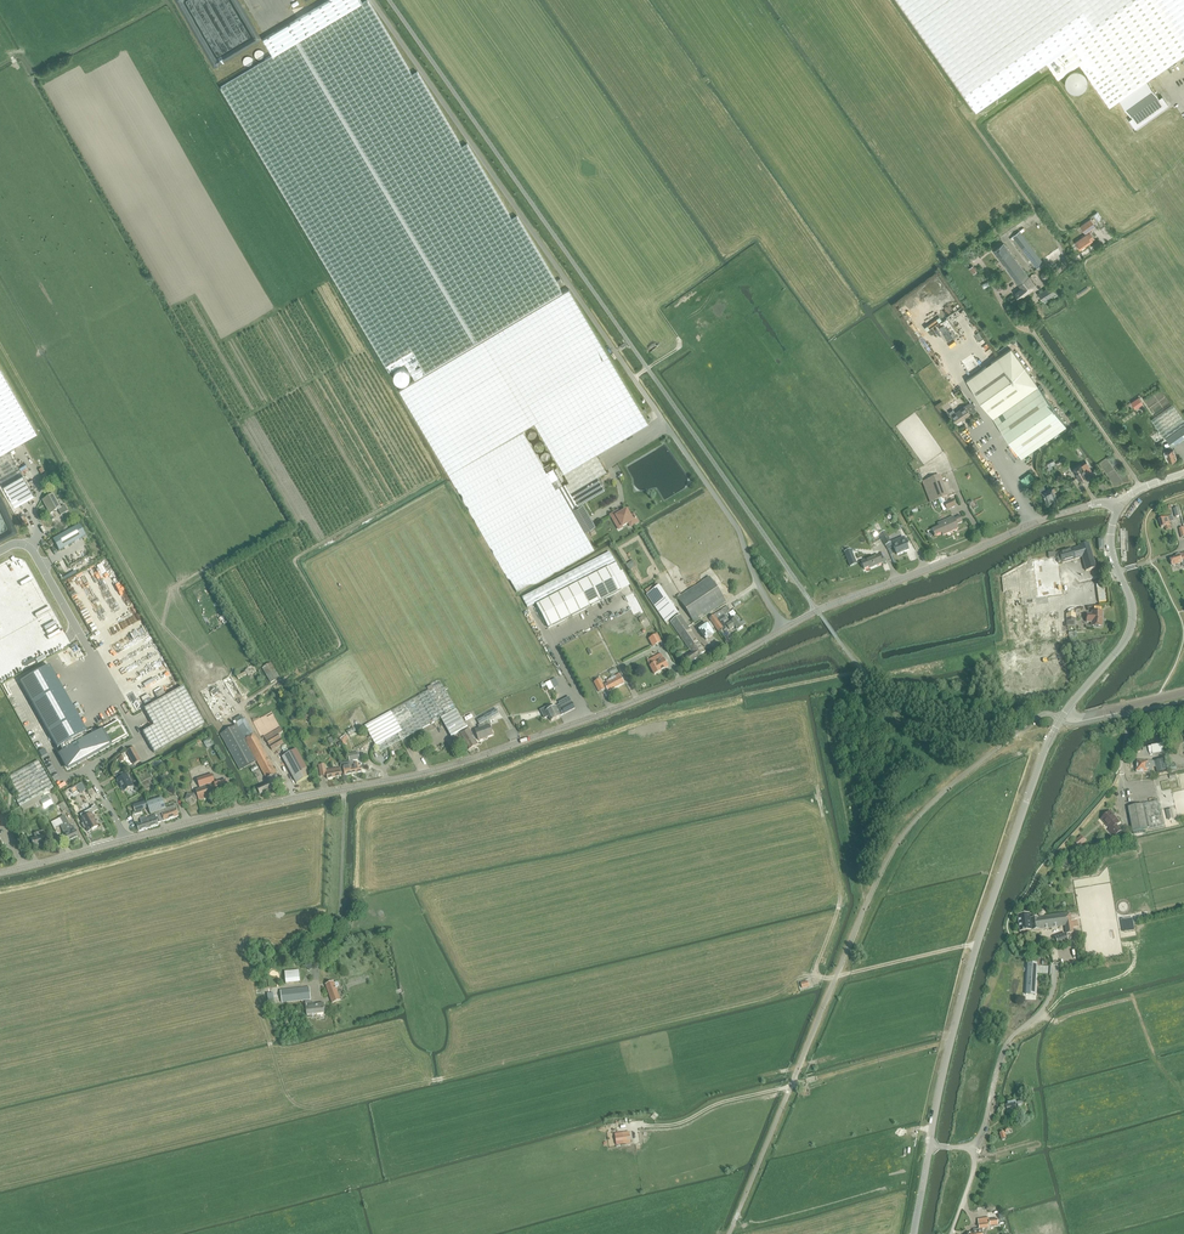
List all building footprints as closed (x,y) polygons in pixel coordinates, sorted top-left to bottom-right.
[(390,371),(405,362),(415,379),(562,292),(517,216),(512,219),(467,144),(462,147),(417,71),(412,75),(368,0),(366,0),(362,3),(361,0),(328,0),(263,39),(273,55),(221,86),(390,371)] [(1158,96),(1147,81),(1183,55),(1183,0),(899,0),(977,111),(1047,62),(1058,79),(1080,64),(1110,107),(1120,100),(1136,122),(1163,104),(1159,98),(1158,98),(1157,97),(1158,96)] [(264,52),(264,51),(263,51),(262,50),(261,50),(260,50),(259,50),(258,50),(257,50),(256,51),(255,52),(254,53),(254,54),(254,55),(254,56),(254,57),(255,58),(255,59),(256,59),(257,60),(258,60),(259,61),(260,61),(261,61),(262,60),(263,60),(264,59),(264,58),(265,57),(265,56),(265,55),(265,54),(265,53),(264,52)] [(253,58),(252,58),(252,57),(251,57),(250,56),(249,56),(248,56),(247,56),(246,56),(245,57),(244,58),(244,59),(243,60),(243,61),(243,62),(243,63),(244,64),(244,65),(245,66),(246,66),(246,67),(247,67),(248,67),(249,67),(250,67),(251,67),(252,66),(253,65),(254,64),(254,63),(254,62),(254,61),(254,60),(253,59),(253,58)] [(1088,78),(1088,76),(1086,74),(1085,73),(1084,72),(1082,71),(1080,70),(1079,70),(1077,69),(1075,70),(1073,70),(1071,71),(1070,72),(1069,74),(1067,75),(1067,77),(1066,79),(1066,81),(1066,82),(1067,84),(1067,86),(1068,88),(1070,89),(1071,90),(1073,91),(1075,91),(1077,92),(1078,92),(1080,91),(1082,91),(1084,90),(1085,89),(1086,87),(1087,85),(1088,84),(1088,82),(1088,80),(1088,78)] [(1094,237),(1094,235),(1091,231),(1090,230),(1096,226),(1091,219),(1081,226),(1086,233),(1088,232),(1088,233),(1076,242),(1081,249),(1094,240),(1092,238),(1094,237)] [(1038,268),(1044,263),(1019,231),(1013,236),(1038,268)] [(993,251),(1001,261),(1007,268),(1020,286),(1030,278),(1004,244),(993,251)] [(1049,272),(1045,270),(1041,273),(1041,278),(1046,280),(1049,277),(1049,272)] [(1035,285),(1030,278),(1020,286),(1022,289),(1016,294),(1019,298),(1035,285)] [(1039,293),(1045,303),(1051,300),(1050,298),(1052,297),(1053,298),(1057,295),(1051,286),(1039,293)] [(534,423),(569,480),(562,484),(553,468),(546,472),(523,431),(516,436),(448,474),(518,593),(594,546),(585,531),(596,525),(583,503),(579,505),(578,504),(605,488),(597,476),(607,470),(597,453),(648,423),(569,289),(399,390),(449,473),(534,423)] [(1021,457),(1066,426),(1038,386),(1011,348),(966,380),(993,417),(1021,457)] [(409,370),(408,369),(407,368),(405,367),(404,367),(403,366),(401,366),(400,367),(399,367),(397,368),(396,368),(395,369),(395,371),(394,372),(394,373),(394,374),(394,376),(394,377),(395,378),(396,380),(396,381),(398,381),(399,382),(400,382),(402,383),(403,383),(404,382),(406,382),(407,381),(408,380),(409,379),(409,378),(410,376),(410,375),(410,374),(410,372),(409,371),(409,370)] [(36,433),(0,369),(0,454),(36,433)] [(1139,397),(1131,403),(1136,409),(1143,403),(1139,397)] [(972,403),(970,401),(955,412),(953,409),(949,412),(956,422),(970,413),(971,414),(976,410),(974,407),(975,406),(975,405),(973,402),(972,403)] [(1166,450),(1165,451),(1164,451),(1166,457),(1168,456),(1169,461),(1177,458),(1174,448),(1173,449),(1172,447),(1183,438),(1183,419),(1174,404),(1151,420),(1165,439),(1166,438),(1170,443),(1165,444),(1166,450)] [(538,433),(538,432),(537,431),(536,431),(535,431),(534,430),(533,430),(532,430),(531,431),(530,431),(530,432),(529,433),(528,433),(528,434),(528,435),(528,436),(528,437),(528,438),(528,439),(529,440),(530,441),(531,442),(532,442),(533,442),(534,442),(535,442),(536,441),(537,441),(538,440),(538,439),(539,439),(539,438),(539,437),(539,436),(539,435),(539,434),(538,433)] [(545,444),(544,443),(543,442),(542,441),(541,441),(540,441),(539,441),(538,442),(537,442),(536,443),(535,444),(535,445),(534,446),(534,447),(534,448),(535,449),(535,450),(536,451),(537,452),(538,453),(539,453),(540,453),(541,453),(542,453),(543,452),(544,452),(544,451),(545,450),(545,449),(546,448),(546,447),(546,446),(546,445),(545,445),(545,444)] [(0,455),(0,480),(14,505),(34,494),(33,493),(32,491),(11,453),(10,452),(9,450),(0,455)] [(551,454),(550,453),(549,452),(548,452),(547,452),(546,452),(545,452),(544,452),(543,453),(542,454),(541,455),(541,456),(541,457),(541,458),(541,459),(541,460),(541,461),(542,461),(543,462),(544,463),(545,463),(546,464),(547,464),(548,463),(549,463),(550,462),(551,462),(551,461),(552,460),(552,459),(552,458),(552,457),(552,456),(552,455),(551,454)] [(1113,466),(1117,463),(1112,455),(1108,458),(1113,466)] [(1087,474),(1092,471),(1086,462),(1073,469),(1079,480),(1087,475),(1087,474)] [(930,503),(948,496),(939,476),(923,483),(930,503)] [(1052,488),(1046,490),(1044,486),(1039,488),(1041,493),(1042,492),(1047,503),(1052,500),(1056,498),(1053,492),(1056,491),(1054,487),(1052,488)] [(60,508),(53,495),(43,500),(50,514),(57,510),(60,515),(68,511),(64,505),(60,508)] [(947,510),(955,507),(953,500),(944,504),(947,510)] [(618,512),(611,516),(615,523),(619,521),(622,527),(629,523),(631,527),(638,522),(634,516),(630,518),(626,511),(620,515),(618,512)] [(956,525),(962,523),(959,516),(954,519),(953,516),(937,524),(939,527),(932,530),(935,536),(942,533),(943,535),(958,529),(956,525)] [(1172,517),(1159,521),(1161,528),(1165,527),(1166,531),(1172,529),(1170,523),(1174,521),(1172,517)] [(79,526),(53,541),(59,551),(85,536),(79,526)] [(879,535),(885,546),(891,543),(885,532),(879,535)] [(892,542),(897,555),(909,551),(903,538),(892,542)] [(1055,552),(1048,553),(1049,559),(1058,558),(1058,564),(1062,563),(1064,563),(1066,562),(1069,561),(1071,561),(1075,559),(1078,559),(1082,557),(1086,571),(1096,568),(1094,562),(1089,543),(1079,546),(1079,547),(1072,549),(1072,548),(1055,553),(1055,552)] [(852,550),(844,553),(848,562),(855,559),(852,550)] [(522,598),(528,608),(616,562),(609,552),(522,598)] [(1180,555),(1176,556),(1176,557),(1170,559),(1172,566),(1182,563),(1183,566),(1183,554),(1180,555)] [(861,562),(864,569),(869,568),(870,569),(882,563),(879,555),(861,562)] [(609,567),(536,605),(548,629),(621,591),(609,567)] [(678,598),(694,623),(726,602),(710,577),(678,598)] [(1104,584),(1096,585),(1099,603),(1106,602),(1104,584)] [(660,586),(646,595),(666,623),(667,625),(671,622),(679,617),(678,615),(679,614),(660,586)] [(723,628),(719,622),(717,620),(718,620),(724,616),(729,613),(728,612),(730,611),(727,606),(714,615),(715,615),(714,615),(710,619),(719,632),(723,629),(723,628)] [(1072,614),(1067,614),(1067,621),(1067,626),(1076,626),(1076,621),(1076,609),(1072,609),(1072,614)] [(1102,612),(1092,612),(1092,615),(1086,615),(1086,622),(1091,623),(1091,626),(1101,627),(1102,612)] [(219,619),(221,622),(222,622),(224,625),(229,623),(225,616),(219,619)] [(705,652),(699,644),(700,643),(698,639),(697,640),(689,629),(680,616),(679,617),(671,622),(693,653),(687,657),(690,663),(705,652)] [(724,616),(718,620),(724,628),(726,627),(723,622),(727,620),(724,616)] [(735,626),(738,631),(743,628),(742,627),(740,623),(737,618),(727,625),(730,630),(735,626)] [(699,630),(706,640),(714,634),(707,624),(699,630)] [(649,639),(653,647),(661,643),(657,635),(649,639)] [(668,667),(664,659),(661,654),(647,661),(650,666),(654,675),(660,671),(668,667)] [(271,663),(262,669),(268,679),(270,684),(280,678),(271,663)] [(49,666),(20,683),(57,749),(59,748),(62,753),(60,754),(68,769),(80,762),(79,760),(84,757),(85,759),(126,736),(118,721),(93,735),(91,731),(86,733),(77,717),(82,715),(78,708),(74,711),(49,666)] [(238,680),(247,675),(245,672),(237,677),(238,680)] [(608,691),(624,683),(620,674),(607,681),(608,683),(604,685),(608,691)] [(600,679),(594,683),(595,685),(599,692),(605,689),(601,682),(600,679)] [(419,696),(391,712),(406,738),(441,719),(452,738),(458,735),(468,751),(478,745),(468,729),(467,726),(465,727),(441,683),(419,696)] [(153,726),(142,732),(154,753),(200,727),(204,725),(200,719),(186,694),(182,687),(144,709),(153,726)] [(551,721),(556,718),(557,718),(559,717),(565,714),(575,709),(572,704),(569,698),(559,703),(560,705),(551,709),(548,711),(546,708),(540,710),(544,718),(549,716),(551,721)] [(497,710),(478,721),(480,725),(478,726),(479,729),(475,730),(479,741),(487,738),(493,736),(490,726),(492,725),(490,720),(500,714),(497,710)] [(386,715),(365,726),(380,753),(401,741),(406,738),(391,712),(386,715)] [(237,725),(220,734),(239,770),(256,761),(269,784),(257,789),(260,794),(272,789),(284,783),(282,777),(279,778),(255,734),(254,735),(245,740),(237,725)] [(278,735),(283,732),(281,728),(264,737),(272,750),(283,744),(278,735)] [(207,748),(213,744),(210,738),(203,742),(207,748)] [(133,748),(126,752),(134,765),(140,761),(133,748)] [(296,784),(311,777),(297,749),(282,757),(296,784)] [(349,762),(359,760),(358,753),(348,755),(349,762)] [(1167,759),(1155,762),(1156,767),(1158,774),(1170,771),(1167,759)] [(27,767),(8,778),(19,798),(16,800),(20,807),(53,788),(38,761),(27,767)] [(360,764),(355,765),(354,761),(349,762),(352,775),(362,773),(360,764)] [(1138,762),(1137,773),(1141,773),(1141,772),(1147,773),(1148,772),(1149,772),(1149,773),(1152,773),(1153,767),(1156,767),(1155,762),(1148,761),(1148,763),(1138,762)] [(345,776),(352,775),(349,762),(341,764),(341,768),(343,774),(343,775),(345,774),(345,776)] [(341,774),(343,774),(341,768),(326,771),(325,765),(319,766),(321,777),(327,776),(328,779),(341,777),(341,774)] [(123,791),(133,786),(128,777),(129,777),(125,772),(123,773),(116,777),(118,779),(117,780),(123,791)] [(199,787),(200,787),(215,782),(213,774),(197,779),(199,787)] [(199,801),(200,800),(229,791),(226,780),(195,790),(199,801)] [(80,794),(86,791),(82,783),(70,790),(72,795),(78,791),(80,794)] [(195,794),(188,794),(187,795),(185,800),(185,802),(191,806),(192,806),(197,802),(197,801),(196,796),(195,794)] [(49,797),(40,802),(42,806),(44,809),(53,804),(51,801),(49,797)] [(175,805),(175,806),(165,809),(162,798),(147,803),(147,806),(148,808),(151,814),(156,813),(159,822),(164,821),(178,816),(177,813),(179,812),(177,806),(176,806),(175,805)] [(1142,830),(1150,828),(1150,830),(1165,827),(1161,802),(1145,805),(1145,804),(1128,807),(1133,832),(1142,830)] [(59,806),(56,807),(58,811),(61,809),(63,813),(68,810),(64,803),(59,806)] [(146,803),(134,807),(136,812),(148,808),(147,806),(147,803),(146,803)] [(1175,819),(1172,809),(1166,811),(1169,821),(1175,819)] [(91,814),(89,811),(80,815),(82,819),(81,820),(83,823),(81,824),(83,828),(85,827),(88,833),(98,827),(94,820),(95,820),(93,817),(92,814),(91,814)] [(1113,837),(1116,835),(1121,831),(1116,825),(1120,822),(1116,818),(1115,818),(1109,812),(1102,819),(1110,828),(1108,830),(1113,837)] [(64,816),(60,818),(68,835),(69,834),(72,840),(78,837),(74,830),(75,830),(74,828),(73,828),(72,826),(70,827),(64,816)] [(156,816),(146,819),(149,828),(158,825),(156,816)] [(69,842),(72,840),(69,834),(68,835),(60,818),(51,823),(54,829),(60,825),(67,838),(66,839),(68,842),(68,841),(69,842)] [(139,831),(149,828),(146,819),(140,821),(141,824),(137,825),(139,831)] [(42,838),(47,836),(45,831),(34,834),(35,839),(30,840),(33,849),(39,848),(39,847),(44,845),(42,838)] [(1079,838),(1074,842),(1078,847),(1084,843),(1079,838)] [(1077,928),(1076,920),(1071,921),(1070,913),(1029,919),(1028,915),(1017,917),(1019,933),(1065,926),(1066,934),(1073,933),(1073,929),(1077,928)] [(1133,920),(1122,922),(1124,933),(1135,931),(1133,920)] [(1058,945),(1068,941),(1065,934),(1055,938),(1058,945)] [(1025,996),(1035,997),(1037,966),(1027,965),(1025,996)] [(286,984),(300,983),(299,971),(285,972),(286,984)] [(326,985),(330,997),(338,994),(336,988),(337,987),(338,987),(339,985),(338,984),(337,983),(335,983),(334,983),(333,982),(326,985)] [(310,988),(281,991),(282,1003),(305,1001),(311,1000),(310,988)] [(340,1001),(338,994),(330,997),(333,1003),(340,1001)] [(324,1004),(306,1006),(307,1016),(308,1016),(308,1020),(318,1019),(317,1015),(325,1014),(325,1012),(328,1012),(328,1006),(324,1006),(324,1004)] [(1007,1113),(1016,1111),(1015,1105),(1016,1105),(1015,1101),(1013,1101),(1009,1102),(1010,1106),(1006,1107),(1007,1113)] [(982,1229),(988,1229),(988,1223),(979,1225),(980,1230),(974,1230),(975,1233),(968,1233),(981,1233),(981,1232),(982,1232),(982,1229)]
